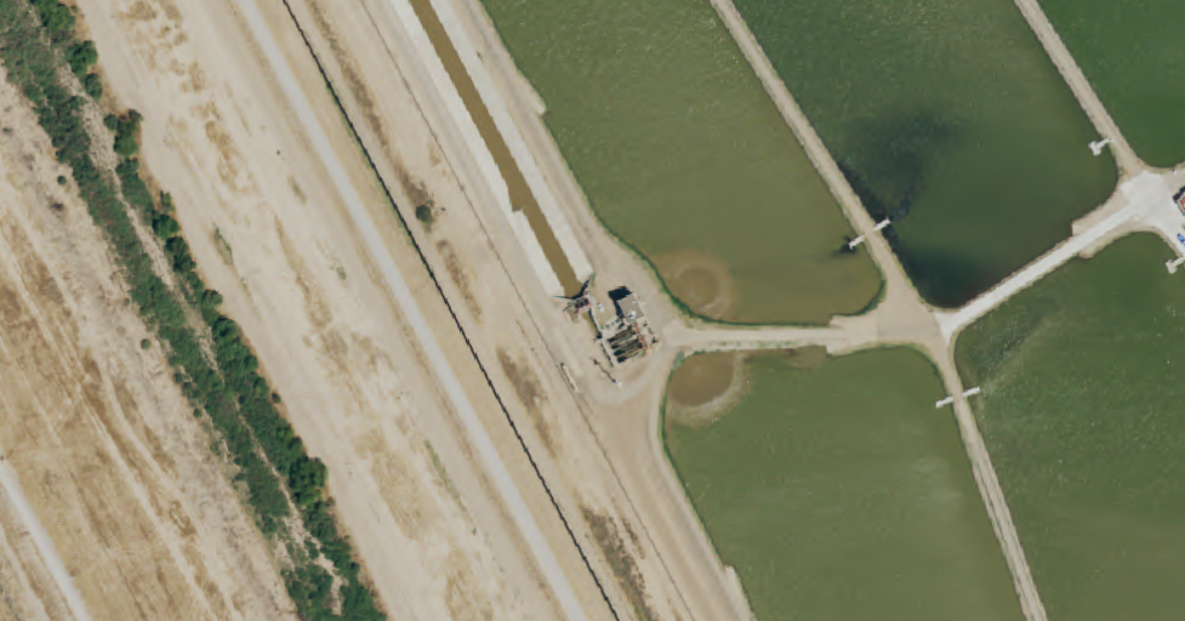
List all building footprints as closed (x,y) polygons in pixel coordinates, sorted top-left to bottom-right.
[(1176,201),(1184,215),(1184,195),(1176,201)] [(644,319),(632,295),(616,303),(628,327),(644,319)]
